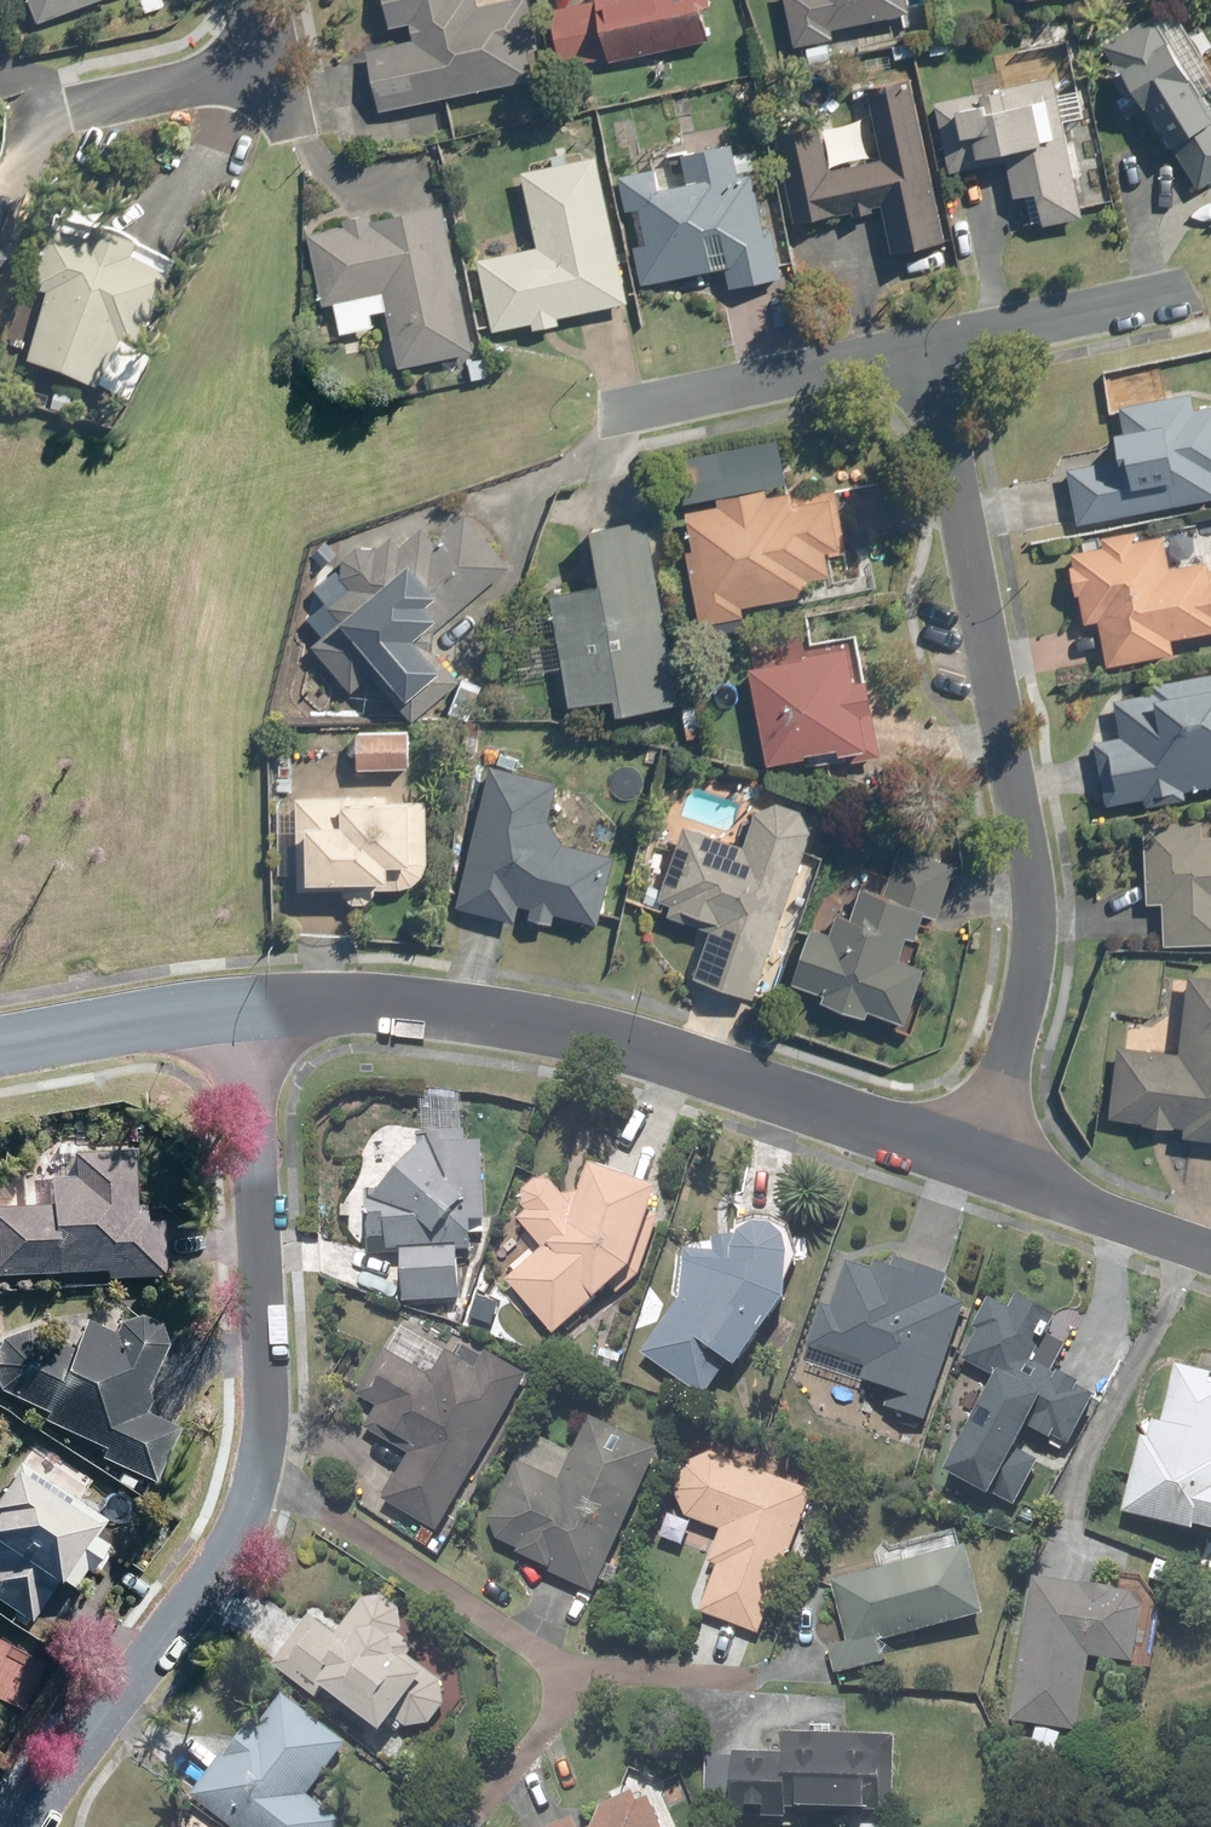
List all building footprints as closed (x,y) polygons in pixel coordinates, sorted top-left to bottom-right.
[(96,0),(31,0),(40,23),(96,0)] [(387,24),(410,19),(414,38),(364,50),(377,110),(536,74),(520,1),(477,10),(475,0),(382,0),(387,24)] [(706,0),(593,0),(546,12),(561,75),(708,39),(701,8),(708,6),(706,0)] [(795,44),(833,37),(832,26),(908,13),(906,0),(787,0),(795,44)] [(1079,215),(1077,207),(1107,200),(1069,26),(990,42),(1000,89),(933,103),(943,154),(970,148),(971,156),(1001,150),(1018,228),(1079,215)] [(1116,76),(1197,192),(1210,182),(1210,103),(1166,40),(1116,76)] [(943,240),(907,76),(869,84),(884,156),(829,168),(813,96),(765,107),(791,230),(834,221),(831,210),(884,199),(895,250),(943,240)] [(726,285),(779,274),(756,166),(735,171),(729,142),(678,153),(684,180),(658,185),(653,164),(614,172),(623,211),(635,208),(643,244),(630,246),(639,287),(723,269),(726,285)] [(593,155),(518,172),(535,249),(475,262),(490,330),(625,299),(593,155)] [(438,208),(307,236),(322,307),(333,305),(340,335),(387,325),(395,363),(468,347),(438,208)] [(174,260),(52,213),(26,282),(48,290),(21,358),(99,388),(99,386),(118,339),(140,347),(174,260)] [(940,244),(901,258),(913,291),(952,276),(940,244)] [(9,259),(0,249),(0,268),(9,259)] [(99,386),(129,397),(147,350),(140,347),(118,339),(99,386)] [(1194,407),(1191,393),(1118,407),(1123,432),(1110,434),(1114,458),(1069,467),(1079,522),(1210,496),(1210,404),(1194,407)] [(789,487),(716,502),(717,508),(684,514),(705,622),(744,615),(742,606),(810,593),(807,577),(829,573),(825,555),(844,552),(832,491),(791,499),(789,487)] [(351,690),(368,674),(410,721),(459,677),(432,648),(433,633),(509,563),(464,513),(431,543),(418,529),(400,545),(389,534),(376,547),(374,546),(372,545),(371,544),(369,543),(367,543),(365,543),(364,542),(362,542),(360,542),(358,543),(356,543),(355,543),(353,544),(351,545),(350,546),(348,547),(347,548),(345,549),(344,550),(343,552),(342,553),(341,555),(340,556),(339,558),(339,560),(338,562),(338,563),(338,565),(338,567),(338,569),(338,571),(339,573),(339,574),(340,576),(341,578),(350,588),(328,608),(338,620),(311,645),(351,690)] [(596,586),(547,594),(566,705),(615,697),(618,714),(677,703),(645,520),(586,530),(596,586)] [(1210,630),(1210,566),(1207,567),(1206,562),(1167,570),(1157,525),(1095,539),(1096,545),(1067,551),(1083,625),(1098,622),(1107,665),(1172,651),(1169,639),(1210,630)] [(851,677),(844,645),(744,665),(765,763),(810,754),(813,767),(877,753),(861,675),(851,677)] [(1111,699),(1119,740),(1095,744),(1107,805),(1210,785),(1210,680),(1111,699)] [(408,733),(357,730),(355,767),(406,770),(408,733)] [(515,906),(532,910),(529,921),(550,926),(553,914),(594,923),(610,854),(541,837),(555,781),(491,766),(458,905),(512,918),(515,906)] [(297,793),(294,887),(341,888),(342,890),(342,891),(343,892),(344,893),(345,894),(346,895),(346,896),(347,897),(349,897),(350,898),(351,899),(352,899),(353,900),(355,900),(356,900),(357,900),(358,900),(360,900),(361,900),(362,900),(364,899),(365,899),(366,899),(367,898),(368,897),(369,896),(370,896),(371,895),(372,894),(373,893),(374,892),(374,891),(375,889),(375,888),(376,887),(404,887),(405,887),(406,887),(407,886),(408,886),(409,886),(410,885),(411,885),(412,884),(413,884),(414,883),(415,882),(416,881),(417,880),(418,880),(418,879),(419,878),(420,877),(421,877),(421,876),(422,875),(422,874),(423,873),(423,872),(424,871),(424,870),(425,869),(425,868),(425,867),(426,866),(426,865),(428,801),(385,800),(385,796),(297,793)] [(693,976),(748,995),(808,836),(808,834),(808,832),(808,829),(807,827),(807,825),(806,823),(805,821),(804,819),(803,817),(802,816),(801,814),(799,812),(798,811),(796,810),(794,808),(792,807),(790,806),(788,805),(786,805),(784,804),(782,804),(780,804),(778,803),(776,804),(774,804),(771,804),(769,805),(767,805),(765,806),(763,807),(761,808),(760,809),(758,810),(756,812),(755,813),(743,848),(679,826),(653,905),(711,924),(693,976)] [(1199,832),(1199,821),(1158,820),(1157,844),(1148,844),(1147,903),(1163,903),(1162,944),(1210,946),(1210,833),(1199,832)] [(861,886),(851,915),(837,911),(830,933),(808,926),(792,977),(902,1013),(918,965),(894,957),(902,935),(914,939),(922,913),(933,917),(951,862),(899,845),(883,893),(861,886)] [(1111,1120),(1185,1127),(1185,1135),(1210,1137),(1210,978),(1188,976),(1181,1053),(1118,1047),(1111,1120)] [(403,1250),(402,1300),(455,1303),(458,1249),(474,1250),(480,1145),(423,1142),(344,1226),(361,1246),(403,1250)] [(132,1203),(133,1153),(68,1152),(68,1178),(42,1177),(41,1205),(0,1205),(0,1272),(158,1274),(159,1218),(141,1218),(141,1203),(132,1203)] [(499,1281),(552,1334),(610,1285),(616,1292),(643,1269),(631,1256),(650,1188),(585,1170),(578,1193),(562,1196),(550,1183),(549,1182),(547,1181),(546,1180),(544,1180),(542,1180),(541,1179),(539,1179),(537,1179),(536,1180),(534,1180),(533,1180),(531,1181),(529,1181),(528,1182),(527,1183),(525,1184),(524,1185),(523,1187),(522,1188),(521,1189),(520,1191),(520,1192),(519,1194),(519,1195),(518,1197),(518,1199),(518,1200),(518,1202),(519,1204),(519,1205),(519,1207),(520,1208),(521,1210),(522,1211),(523,1213),(515,1220),(538,1243),(499,1281)] [(679,1300),(641,1357),(702,1400),(778,1304),(784,1245),(784,1243),(783,1241),(782,1239),(782,1238),(780,1236),(779,1234),(778,1233),(776,1231),(775,1230),(773,1229),(771,1227),(769,1226),(768,1226),(766,1225),(764,1224),(762,1224),(760,1224),(757,1224),(755,1224),(753,1224),(751,1224),(749,1225),(747,1226),(745,1227),(744,1228),(742,1229),(740,1230),(739,1231),(737,1233),(736,1234),(735,1236),(734,1238),(733,1240),(732,1242),(731,1244),(730,1264),(683,1261),(679,1300)] [(940,1298),(947,1278),(883,1257),(876,1277),(846,1267),(832,1310),(818,1305),(803,1349),(860,1368),(856,1381),(879,1389),(874,1405),(922,1421),(961,1305),(940,1298)] [(1036,1334),(1046,1317),(1016,1301),(1007,1318),(986,1307),(958,1358),(991,1376),(938,1473),(985,1500),(1025,1427),(1064,1448),(1090,1399),(1052,1378),(1067,1351),(1036,1334)] [(151,1481),(173,1426),(140,1413),(149,1390),(143,1387),(160,1344),(160,1342),(161,1340),(160,1338),(160,1336),(160,1334),(160,1332),(159,1331),(158,1329),(157,1327),(156,1325),(155,1324),(154,1322),(153,1321),(151,1320),(150,1319),(148,1318),(147,1316),(145,1316),(143,1315),(141,1314),(139,1314),(138,1314),(136,1314),(134,1314),(132,1314),(130,1314),(128,1314),(126,1315),(124,1316),(123,1317),(121,1317),(119,1319),(118,1320),(117,1321),(115,1322),(110,1333),(79,1319),(67,1346),(38,1332),(35,1331),(32,1331),(30,1331),(27,1330),(24,1331),(21,1331),(19,1331),(16,1332),(14,1333),(11,1334),(9,1335),(6,1337),(4,1338),(2,1340),(0,1342),(0,1391),(43,1410),(39,1420),(102,1448),(97,1458),(151,1481)] [(436,1533),(522,1378),(480,1355),(471,1370),(440,1353),(427,1376),(386,1353),(359,1402),(374,1411),(360,1436),(405,1461),(382,1504),(436,1533)] [(1210,1533),(1210,1374),(1172,1364),(1156,1424),(1145,1421),(1121,1509),(1210,1533)] [(524,1435),(481,1536),(513,1550),(509,1559),(590,1594),(652,1448),(582,1418),(567,1454),(524,1435)] [(700,1611),(756,1633),(813,1481),(731,1450),(728,1449),(725,1449),(722,1448),(719,1448),(716,1449),(713,1449),(710,1449),(707,1450),(704,1451),(701,1452),(698,1454),(696,1455),(693,1457),(691,1459),(689,1461),(687,1463),(685,1466),(683,1468),(681,1471),(680,1474),(679,1476),(678,1479),(677,1482),(677,1485),(677,1488),(676,1491),(677,1494),(677,1497),(678,1500),(678,1503),(679,1506),(681,1509),(682,1512),(684,1514),(685,1517),(717,1530),(702,1566),(716,1571),(700,1611)] [(11,1458),(0,1477),(0,1601),(27,1617),(51,1577),(72,1590),(111,1524),(76,1503),(89,1483),(33,1449),(23,1465),(11,1458)] [(959,1547),(830,1582),(847,1645),(828,1650),(834,1673),(883,1660),(878,1641),(978,1614),(959,1547)] [(1161,1597),(1032,1580),(1012,1721),(1075,1730),(1085,1658),(1151,1667),(1161,1597)] [(232,1633),(306,1693),(313,1684),(374,1734),(391,1713),(404,1724),(406,1725),(407,1725),(409,1725),(411,1726),(413,1726),(415,1726),(417,1725),(418,1725),(420,1725),(422,1724),(424,1723),(425,1723),(427,1722),(428,1721),(430,1719),(431,1718),(432,1717),(434,1716),(435,1714),(436,1713),(437,1711),(437,1709),(438,1707),(439,1706),(439,1704),(439,1702),(439,1700),(439,1698),(439,1697),(439,1695),(439,1693),(438,1691),(437,1689),(437,1688),(436,1686),(390,1650),(407,1628),(365,1595),(334,1634),(307,1613),(298,1624),(261,1595),(232,1633)] [(190,1800),(226,1826),(349,1826),(307,1795),(346,1744),(280,1693),(245,1739),(240,1735),(190,1800)] [(893,1735),(782,1730),(781,1756),(706,1753),(703,1815),(889,1824),(893,1735)] [(644,1788),(552,1826),(661,1826),(644,1788)]
